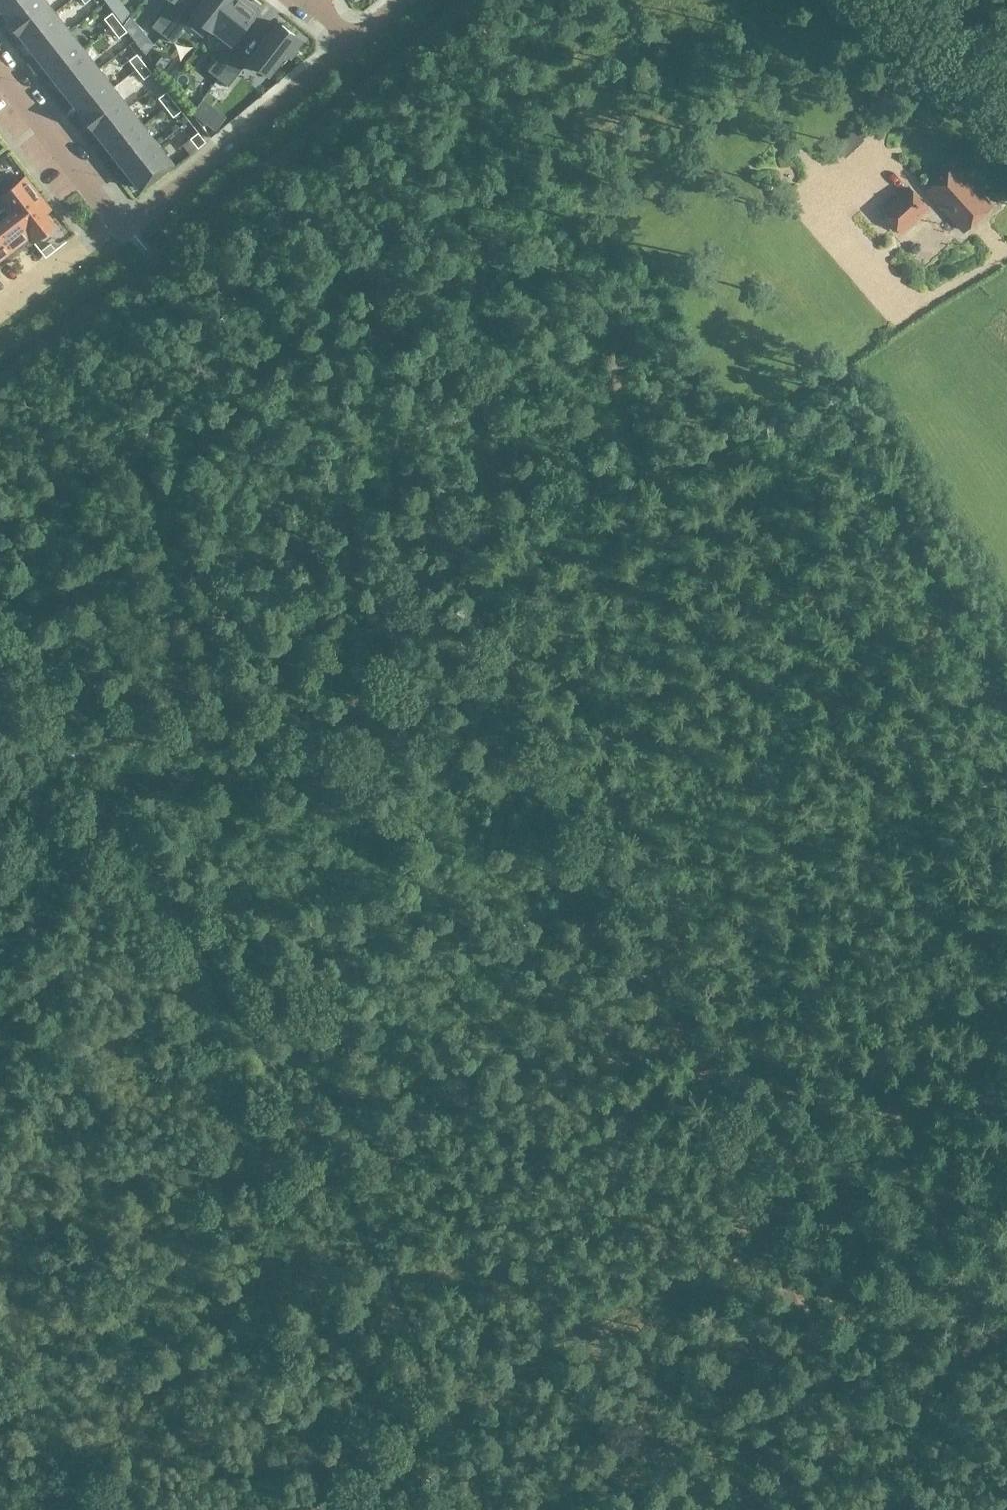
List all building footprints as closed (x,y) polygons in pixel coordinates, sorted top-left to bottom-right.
[(7,17),(6,18),(7,19),(31,0),(0,0),(0,9),(7,17)] [(7,19),(21,38),(54,12),(45,0),(31,0),(7,19)] [(235,0),(204,0),(193,14),(212,29),(235,0)] [(212,29),(212,30),(213,29),(232,44),(233,43),(232,42),(258,10),(259,9),(254,5),(255,5),(248,0),(235,0),(212,29)] [(162,34),(178,14),(168,6),(152,26),(162,34)] [(54,12),(21,38),(22,38),(23,38),(37,56),(69,31),(54,12)] [(112,28),(120,22),(112,12),(104,19),(112,28)] [(188,22),(178,14),(162,34),(172,42),(188,22)] [(120,22),(112,28),(119,38),(127,31),(120,22)] [(282,25),(278,22),(249,59),(269,74),(286,53),(291,57),(299,47),(303,42),(294,35),(282,25)] [(69,31),(37,56),(52,75),(84,50),(69,31)] [(144,34),(137,44),(145,53),(152,44),(144,34)] [(84,50),(52,75),(67,94),(98,69),(84,50)] [(219,79),(234,59),(224,51),(209,71),(219,79)] [(165,52),(155,65),(172,78),(182,65),(165,52)] [(144,64),(137,54),(129,60),(136,70),(144,64)] [(244,67),(234,59),(219,79),(229,86),(244,67)] [(144,64),(136,70),(144,79),(152,73),(144,64)] [(113,88),(98,69),(67,94),(81,112),(80,113),(113,88)] [(113,88),(80,113),(92,128),(95,132),(128,107),(113,88)] [(174,101),(167,92),(158,98),(166,108),(174,101)] [(181,111),(174,101),(166,108),(173,117),(181,111)] [(143,126),(128,107),(95,132),(96,133),(97,132),(111,151),(143,126)] [(143,126),(111,151),(126,169),(158,144),(143,126)] [(206,142),(198,132),(190,138),(198,148),(206,142)] [(173,164),(158,144),(126,169),(141,189),(173,164)] [(928,191),(965,230),(991,206),(954,166),(928,191)] [(42,199),(25,177),(0,197),(0,199),(5,205),(6,205),(17,219),(42,199)] [(881,211),(901,234),(929,208),(909,185),(881,211)] [(42,199),(17,219),(31,236),(30,237),(34,242),(54,226),(44,213),(50,209),(42,199)] [(0,209),(0,236),(12,251),(30,237),(31,236),(17,219),(6,205),(5,205),(0,209)] [(12,251),(0,236),(0,260),(12,251)] [(50,243),(41,251),(46,257),(56,250),(50,243)]
